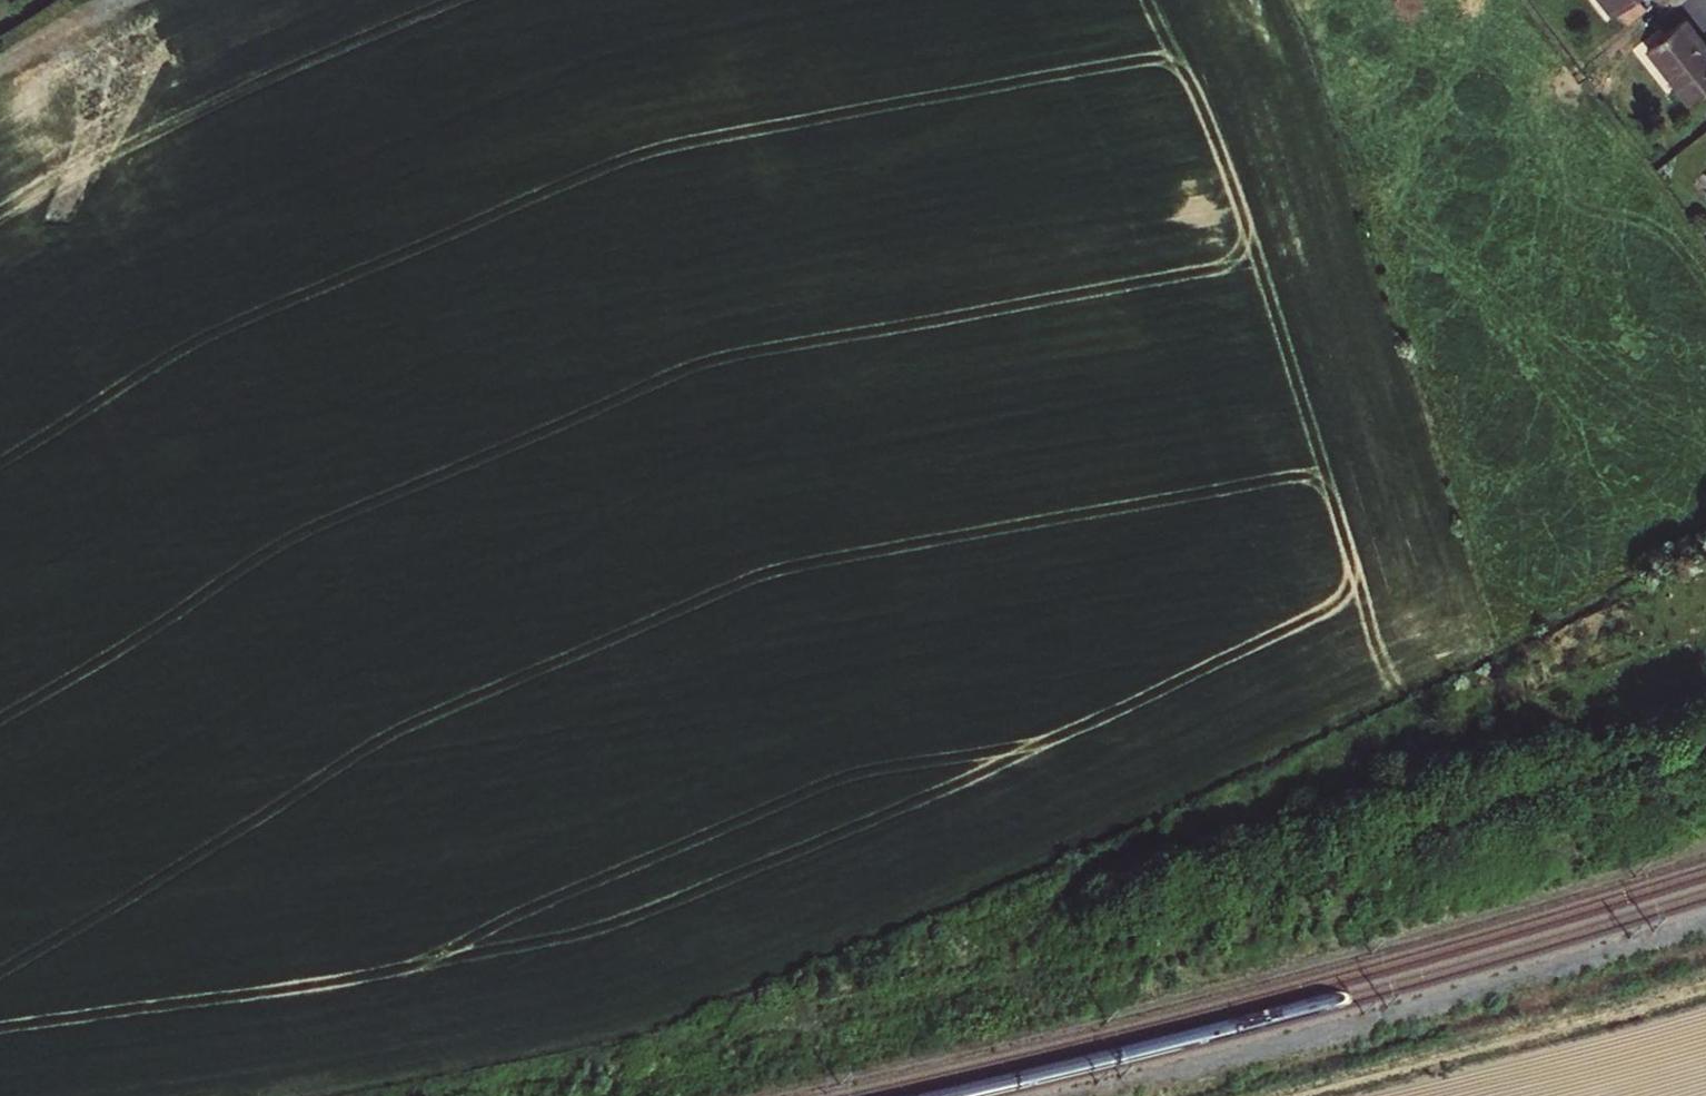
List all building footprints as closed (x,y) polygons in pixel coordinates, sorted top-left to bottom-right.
[(1614,0),(1599,0),(1617,22),(1626,14),(1614,0)] [(1631,10),(1643,0),(1614,0),(1626,14),(1631,10)] [(1659,5),(1654,0),(1643,0),(1631,10),(1640,21),(1659,5)] [(1684,26),(1647,57),(1692,110),(1705,97),(1705,52),(1684,26)]
